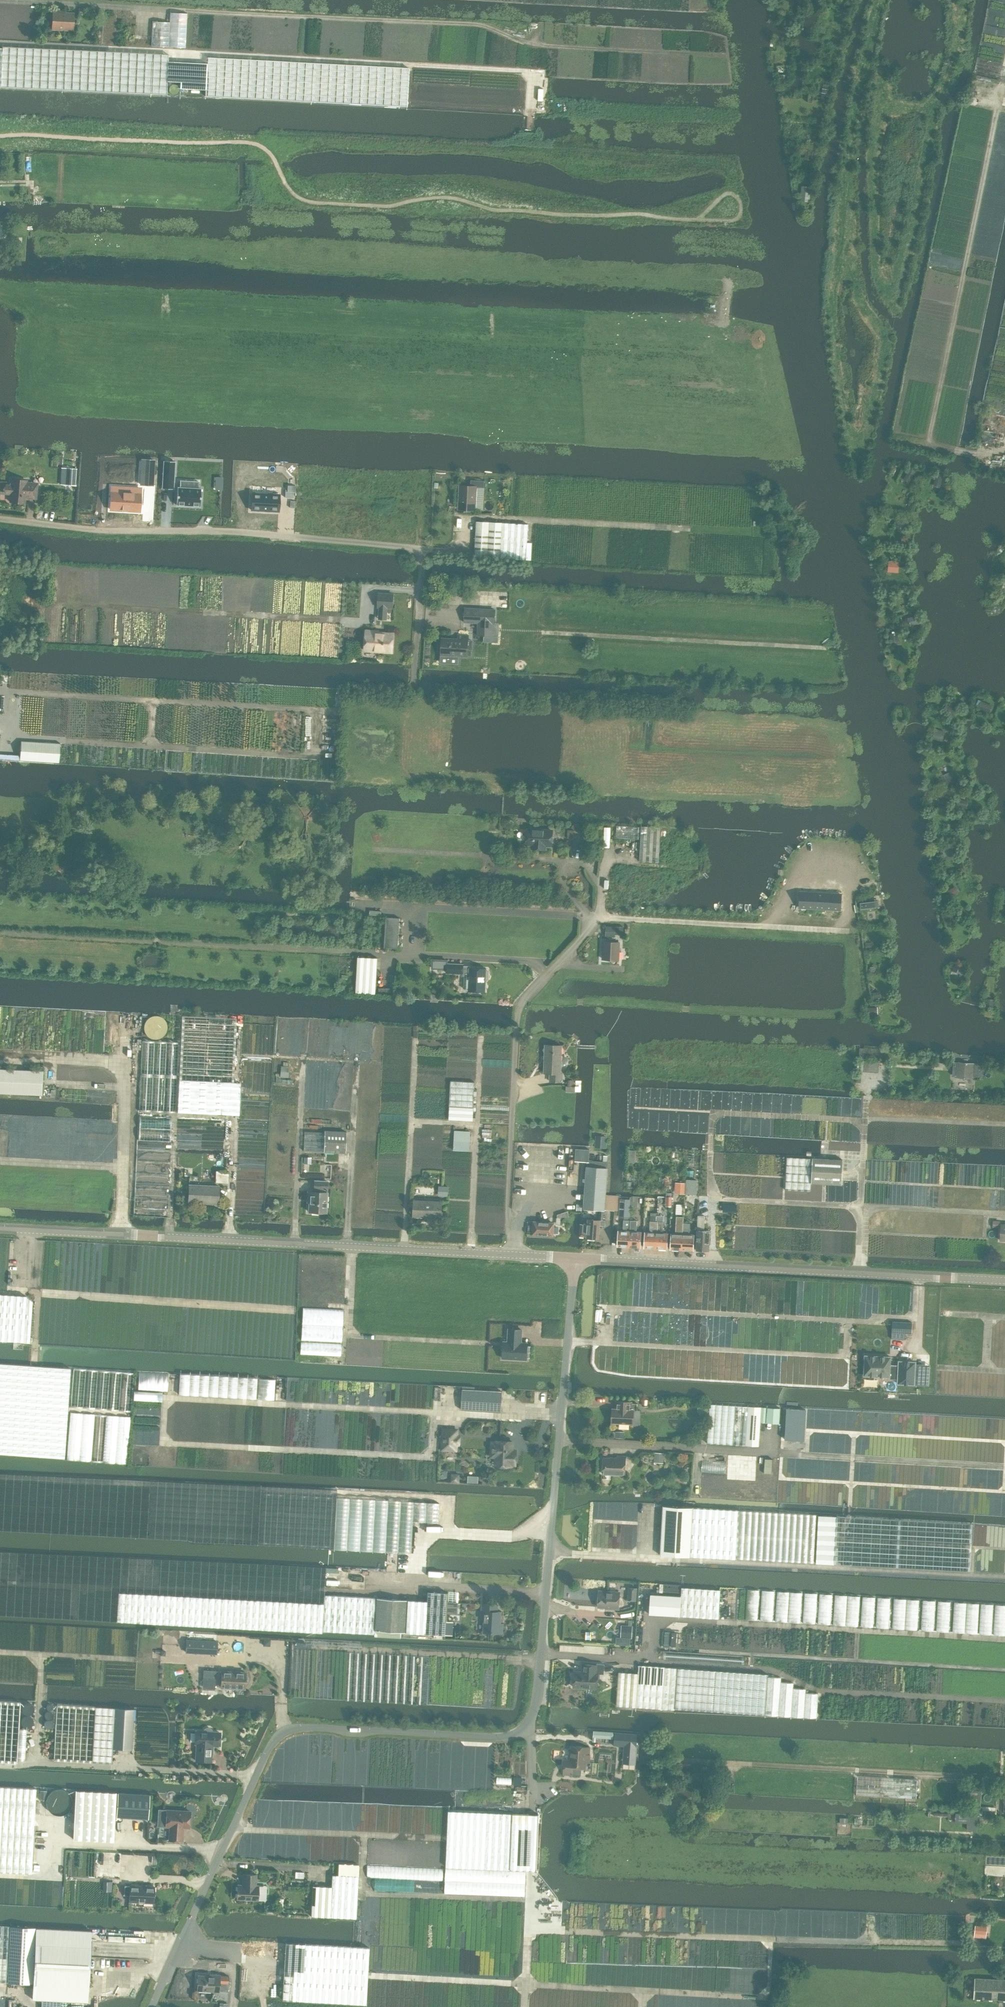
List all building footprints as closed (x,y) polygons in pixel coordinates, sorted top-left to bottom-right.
[(73,22),(73,14),(64,13),(65,11),(56,10),(56,18),(53,18),(52,29),(69,30),(69,22),(73,22)] [(168,62),(168,54),(2,46),(2,48),(0,87),(166,95),(167,82),(168,62)] [(206,90),(205,96),(406,107),(408,68),(208,57),(207,64),(168,62),(167,82),(180,83),(179,89),(206,90)] [(175,461),(164,461),(162,488),(173,489),(175,461)] [(141,472),(140,485),(152,486),(154,463),(148,462),(147,473),(141,472)] [(66,468),(65,483),(76,484),(76,469),(66,468)] [(909,468),(904,477),(910,480),(914,471),(909,468)] [(936,472),(933,484),(940,485),(943,474),(936,472)] [(36,498),(37,484),(26,483),(26,480),(12,479),(11,486),(6,486),(6,493),(11,494),(10,502),(24,503),(25,497),(36,498)] [(484,487),(485,481),(471,480),(471,486),(460,485),(459,509),(475,510),(477,487),(484,487)] [(198,482),(196,482),(180,481),(180,487),(177,487),(177,495),(176,505),(195,506),(200,506),(201,489),(198,488),(198,482)] [(293,498),(293,496),(293,492),(295,492),(295,486),(289,485),(287,485),(287,491),(285,491),(285,497),(293,498)] [(111,495),(110,510),(139,512),(140,489),(123,487),(123,496),(111,495)] [(278,511),(279,501),(279,494),(252,493),(251,499),(251,510),(278,511)] [(526,560),(528,524),(477,521),(474,557),(526,560)] [(889,560),(888,571),(897,572),(898,561),(889,560)] [(378,592),(377,607),(379,607),(387,608),(392,608),(393,593),(378,592)] [(465,608),(465,622),(479,623),(478,635),(492,635),(492,623),(494,623),(495,610),(465,608)] [(919,615),(910,618),(912,626),(921,623),(919,615)] [(365,629),(363,651),(392,654),(394,632),(379,631),(379,630),(365,629)] [(468,643),(468,636),(458,635),(458,639),(442,638),(441,655),(450,655),(450,658),(458,658),(458,656),(467,656),(468,649),(472,649),(472,643),(468,643)] [(985,711),(988,704),(981,701),(978,708),(985,711)] [(950,714),(953,709),(946,704),(943,710),(950,714)] [(942,741),(945,732),(935,729),(932,738),(942,741)] [(954,780),(950,772),(940,776),(945,785),(954,780)] [(964,808),(965,800),(957,799),(956,807),(964,808)] [(616,825),(615,838),(639,839),(640,826),(616,825)] [(641,826),(639,861),(659,862),(661,827),(641,826)] [(551,845),(552,830),(527,829),(527,844),(533,844),(532,848),(545,848),(545,845),(551,845)] [(953,887),(948,890),(951,895),(956,892),(953,887)] [(803,891),(802,907),(840,909),(841,893),(803,891)] [(954,921),(951,912),(943,914),(946,923),(954,921)] [(398,948),(400,918),(386,917),(384,947),(398,948)] [(619,959),(620,942),(604,941),(603,959),(619,959)] [(358,956),(356,993),(376,994),(378,958),(358,956)] [(470,969),(463,968),(463,964),(447,964),(446,964),(446,960),(432,960),(432,968),(447,969),(447,973),(462,973),(462,976),(464,976),(464,988),(469,989),(469,990),(485,991),(485,981),(486,981),(488,979),(488,971),(487,969),(470,968),(470,969)] [(956,972),(956,973),(962,975),(964,969),(959,967),(958,967),(954,966),(952,970),(956,972)] [(986,1007),(994,1008),(994,1000),(987,999),(986,1007)] [(169,1029),(169,1027),(168,1022),(167,1020),(166,1018),(162,1016),(160,1015),(158,1015),(155,1015),(153,1015),(150,1017),(149,1018),(147,1020),(146,1022),(145,1024),(145,1026),(146,1031),(147,1033),(148,1035),(152,1037),(154,1038),(157,1039),(159,1039),(161,1038),(164,1037),(165,1036),(167,1034),(168,1031),(169,1029)] [(239,1114),(240,1082),(233,1082),(236,1019),(182,1016),(178,1112),(239,1114)] [(561,1082),(562,1074),(560,1073),(561,1046),(546,1045),(544,1073),(550,1073),(550,1081),(561,1082)] [(869,1060),(869,1071),(878,1072),(879,1061),(869,1060)] [(973,1079),(974,1063),(956,1061),(955,1077),(973,1079)] [(281,1067),(280,1077),(288,1077),(289,1067),(281,1067)] [(42,1071),(0,1069),(0,1093),(41,1095),(42,1071)] [(451,1080),(449,1119),(473,1121),(475,1082),(451,1080)] [(304,1131),(303,1151),(345,1153),(346,1131),(324,1130),(324,1132),(304,1131)] [(454,1131),(453,1150),(469,1151),(470,1132),(454,1131)] [(595,1136),(594,1147),(606,1148),(607,1137),(595,1136)] [(576,1148),(575,1161),(587,1162),(589,1162),(589,1160),(590,1149),(576,1148)] [(841,1184),(843,1160),(812,1158),(811,1183),(841,1184)] [(585,1187),(583,1209),(600,1210),(599,1220),(604,1220),(604,1210),(614,1210),(615,1195),(605,1194),(607,1162),(593,1161),(593,1160),(589,1160),(589,1162),(587,1162),(585,1187)] [(686,1183),(686,1187),(696,1188),(696,1180),(686,1179),(686,1183)] [(326,1213),(327,1183),(314,1182),(313,1190),(319,1190),(319,1193),(309,1192),(308,1212),(326,1213)] [(218,1203),(219,1186),(189,1185),(188,1202),(218,1203)] [(614,1210),(614,1215),(618,1215),(618,1216),(629,1217),(630,1199),(621,1199),(621,1195),(615,1195),(614,1210)] [(441,1218),(442,1203),(414,1201),(413,1216),(441,1218)] [(657,1221),(657,1215),(657,1213),(650,1213),(650,1221),(649,1232),(645,1232),(644,1247),(655,1248),(657,1221)] [(657,1215),(657,1221),(655,1248),(666,1249),(667,1233),(663,1233),(663,1222),(663,1216),(657,1215)] [(682,1249),(683,1223),(683,1216),(676,1216),(675,1234),(672,1234),(671,1249),(682,1249)] [(709,1251),(710,1231),(704,1231),(705,1217),(698,1216),(696,1250),(709,1251)] [(580,1224),(580,1236),(587,1237),(587,1238),(599,1239),(600,1225),(606,1225),(606,1220),(604,1220),(599,1220),(588,1219),(588,1224),(580,1224)] [(619,1246),(630,1246),(631,1220),(623,1220),(623,1230),(619,1230),(619,1246)] [(637,1220),(631,1220),(630,1246),(640,1247),(641,1231),(637,1231),(637,1220)] [(533,1231),(533,1234),(553,1235),(554,1223),(534,1222),(533,1225),(533,1231)] [(693,1235),(689,1235),(690,1223),(684,1223),(683,1223),(682,1249),(693,1250),(693,1235)] [(32,1301),(26,1295),(0,1294),(0,1340),(29,1342),(32,1301)] [(911,1333),(912,1322),(892,1321),(891,1338),(905,1339),(905,1333),(911,1333)] [(521,1339),(522,1329),(509,1329),(508,1342),(504,1342),(503,1358),(526,1359),(527,1343),(520,1342),(520,1339),(521,1339)] [(899,1361),(899,1365),(890,1365),(891,1357),(865,1355),(864,1375),(890,1377),(889,1379),(898,1379),(898,1383),(914,1384),(915,1362),(899,1361)] [(70,1368),(0,1364),(0,1453),(64,1458),(70,1368)] [(501,1412),(502,1392),(462,1389),(461,1409),(501,1412)] [(611,1416),(612,1418),(612,1422),(633,1423),(634,1410),(637,1410),(637,1403),(632,1403),(632,1402),(618,1401),(617,1408),(612,1408),(612,1411),(611,1413),(611,1416)] [(697,1410),(700,1416),(706,1416),(708,1413),(708,1403),(698,1402),(697,1410)] [(710,1404),(707,1443),(759,1446),(760,1422),(779,1423),(780,1408),(761,1407),(710,1404)] [(443,1427),(442,1449),(456,1450),(456,1444),(460,1444),(460,1436),(457,1436),(457,1428),(443,1427)] [(512,1450),(512,1441),(497,1440),(497,1442),(492,1442),(491,1454),(493,1456),(496,1456),(495,1465),(511,1466),(511,1464),(516,1464),(517,1450),(512,1450)] [(654,1452),(654,1462),(663,1463),(664,1453),(654,1452)] [(625,1475),(626,1456),(617,1456),(617,1458),(603,1457),(603,1473),(625,1475)] [(765,1458),(764,1473),(772,1473),(772,1458),(765,1458)] [(329,1547),(332,1497),(260,1493),(257,1543),(329,1547)] [(423,1554),(426,1502),(337,1497),(334,1549),(423,1554)] [(660,1555),(690,1556),(693,1507),(662,1506),(660,1555)] [(429,1507),(429,1515),(437,1515),(437,1507),(429,1507)] [(738,1510),(693,1507),(690,1556),(736,1559),(736,1558),(814,1562),(816,1514),(738,1510)] [(819,1514),(816,1563),(969,1571),(971,1523),(819,1514)] [(719,1618),(720,1589),(682,1587),(681,1596),(651,1594),(650,1614),(719,1618)] [(324,1602),(119,1590),(118,1619),(374,1634),(374,1630),(444,1634),(445,1610),(446,1602),(446,1592),(427,1591),(426,1601),(407,1600),(376,1598),(324,1595),(324,1602)] [(619,1608),(620,1592),(599,1590),(598,1606),(619,1608)] [(446,1602),(445,1610),(454,1610),(455,1603),(446,1602)] [(502,1633),(503,1623),(500,1623),(501,1611),(497,1611),(498,1604),(483,1604),(482,1611),(485,1611),(484,1632),(502,1633)] [(623,1625),(622,1637),(631,1638),(632,1626),(623,1625)] [(217,1654),(218,1641),(186,1639),(185,1652),(217,1654)] [(575,1671),(573,1687),(596,1688),(598,1673),(603,1673),(603,1665),(583,1663),(582,1671),(575,1671)] [(619,1672),(616,1705),(675,1709),(675,1708),(764,1714),(767,1674),(638,1665),(638,1673),(619,1672)] [(245,1688),(245,1672),(222,1671),(221,1687),(245,1688)] [(767,1677),(765,1714),(817,1718),(818,1694),(805,1693),(806,1689),(793,1688),(793,1683),(780,1682),(780,1678),(767,1677)] [(20,1701),(0,1700),(0,1761),(17,1762),(20,1701)] [(132,1749),(134,1709),(115,1708),(115,1707),(57,1704),(53,1759),(112,1763),(112,1748),(132,1749)] [(212,1732),(212,1731),(211,1729),(210,1728),(209,1728),(207,1728),(206,1728),(205,1729),(204,1730),(203,1732),(195,1731),(195,1743),(199,1743),(199,1752),(196,1752),(195,1760),(211,1761),(212,1745),(218,1746),(218,1744),(219,1745),(220,1733),(212,1732)] [(593,1730),(593,1741),(595,1741),(595,1736),(600,1737),(601,1731),(593,1730)] [(636,1747),(637,1734),(614,1732),(614,1745),(624,1746),(623,1759),(636,1760),(637,1747),(636,1747)] [(590,1759),(590,1754),(589,1754),(590,1747),(571,1746),(570,1760),(564,1760),(563,1774),(573,1774),(573,1767),(585,1768),(585,1762),(589,1762),(589,1758),(590,1759)] [(692,1773),(692,1781),(711,1781),(711,1773),(692,1773)] [(917,1779),(857,1775),(856,1795),(916,1798),(917,1779)] [(0,1786),(0,1871),(31,1873),(36,1788),(0,1786)] [(996,1816),(997,1807),(980,1806),(981,1790),(968,1789),(967,1808),(956,1808),(956,1813),(978,1815),(996,1816)] [(114,1841),(116,1792),(75,1790),(73,1839),(114,1841)] [(148,1819),(150,1795),(118,1793),(116,1817),(148,1819)] [(189,1828),(190,1811),(167,1810),(166,1826),(170,1826),(169,1840),(182,1840),(183,1827),(189,1828)] [(537,1870),(539,1814),(448,1811),(446,1866),(537,1870)] [(977,1830),(978,1815),(956,1813),(955,1822),(967,1823),(967,1830),(977,1830)] [(97,1851),(96,1877),(120,1879),(121,1853),(97,1851)] [(256,1885),(256,1874),(243,1874),(242,1885),(238,1884),(237,1899),(258,1900),(258,1885),(256,1885)] [(356,1917),(358,1876),(332,1875),(331,1886),(330,1916),(356,1917)] [(112,1891),(112,1881),(103,1881),(102,1891),(112,1891)] [(154,1886),(130,1885),(130,1886),(125,1886),(124,1895),(130,1895),(129,1901),(153,1902),(154,1886)] [(330,1916),(331,1886),(312,1885),(311,1915),(330,1916)] [(975,1925),(974,1933),(986,1935),(987,1927),(975,1925)] [(35,1927),(0,1926),(0,1982),(32,1983),(35,1927)] [(35,1927),(32,1983),(31,1998),(88,2001),(91,1930),(35,1927)] [(366,2004),(369,1947),(285,1942),(282,1999),(366,2004)] [(218,1991),(219,1975),(210,1975),(210,1976),(198,1975),(197,1989),(218,1991)] [(975,1978),(974,1998),(1004,2000),(1004,1980),(975,1978)] [(219,2002),(219,2006),(227,2006),(228,2003),(228,2002),(228,1995),(220,1994),(219,2002)]
